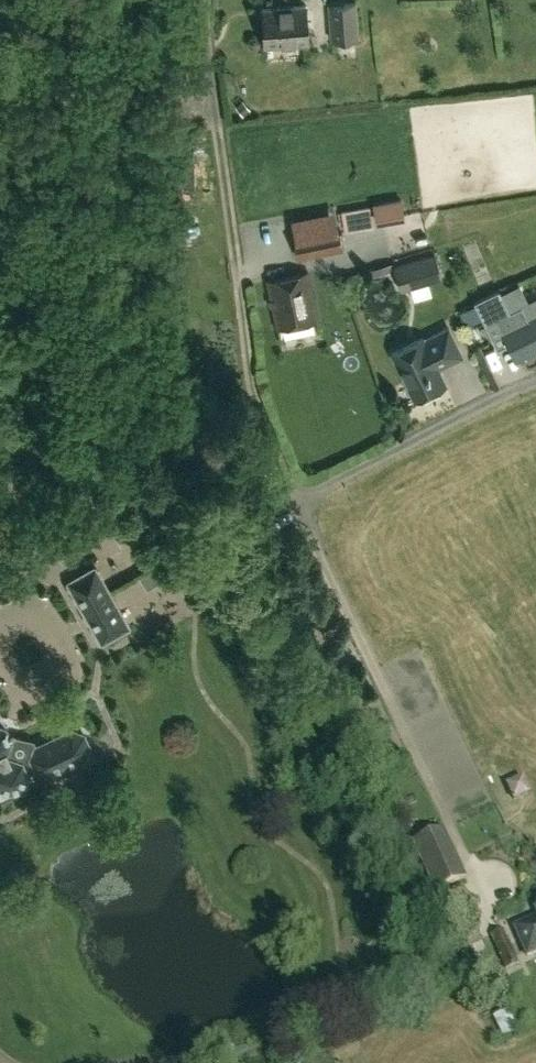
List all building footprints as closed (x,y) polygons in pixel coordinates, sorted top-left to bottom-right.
[(344,3),(344,0),(329,0),(330,4),(326,4),(329,42),(358,39),(355,2),(344,3)] [(307,44),(305,7),(260,9),(263,47),(307,44)] [(249,109),(242,100),(235,106),(243,115),(249,109)] [(413,211),(411,188),(381,190),(382,213),(413,211)] [(379,194),(349,197),(351,219),(381,217),(379,194)] [(297,260),(342,251),(337,225),(292,234),(297,260)] [(442,279),(434,254),(392,266),(400,291),(442,279)] [(317,320),(307,273),(267,281),(276,329),(317,320)] [(507,344),(514,359),(535,348),(535,316),(528,320),(521,306),(509,312),(498,290),(473,303),(496,349),(507,344)] [(477,327),(470,331),(473,337),(480,334),(477,327)] [(445,384),(437,367),(461,356),(447,328),(423,339),(422,337),(391,353),(413,399),(421,395),(423,398),(437,392),(436,388),(445,384)] [(130,628),(96,567),(67,583),(101,644),(130,628)] [(20,763),(7,759),(5,754),(9,740),(4,729),(0,728),(0,787),(10,790),(21,785),(25,775),(25,774),(36,770),(48,773),(83,757),(87,746),(82,735),(71,731),(35,747),(31,758),(20,763)] [(513,771),(519,790),(534,785),(527,766),(513,771)] [(411,842),(434,892),(466,877),(443,827),(411,842)] [(476,913),(464,889),(448,898),(460,922),(476,913)] [(517,930),(529,959),(535,956),(535,922),(517,930)] [(518,964),(504,929),(490,935),(504,969),(518,964)] [(485,950),(475,930),(465,934),(475,955),(485,950)] [(518,1031),(507,1009),(492,1017),(503,1038),(518,1031)]
